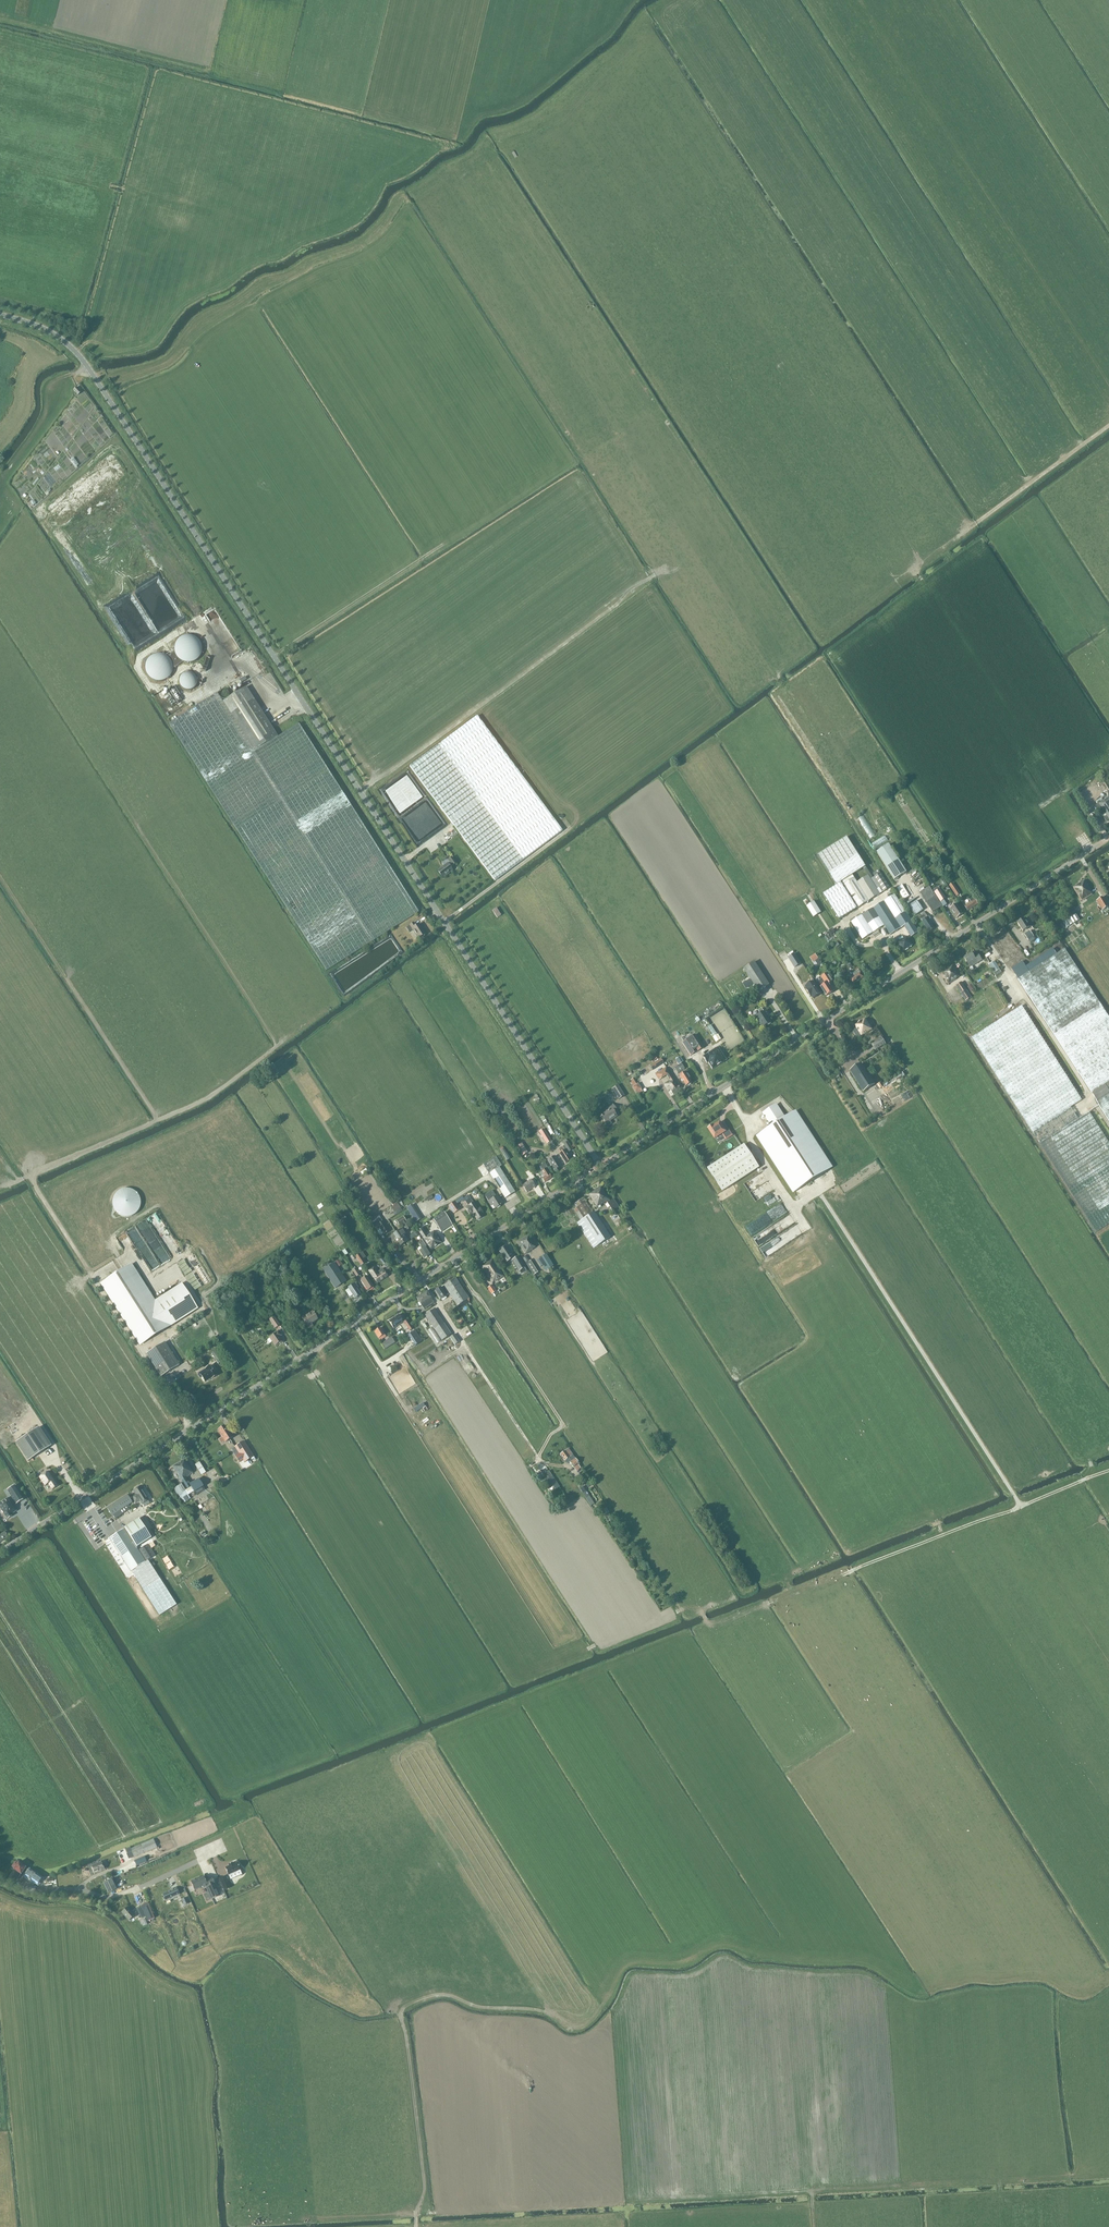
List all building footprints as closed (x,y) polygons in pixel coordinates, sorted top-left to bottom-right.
[(77,387),(73,390),(78,395),(81,392),(77,387)] [(32,498),(32,497),(34,501),(41,498),(36,489),(29,493),(32,498)] [(199,658),(201,656),(202,653),(202,649),(202,646),(201,643),(199,640),(197,638),(194,636),(191,635),(187,635),(184,636),(181,637),(178,640),(176,642),(175,645),(174,649),(175,652),(176,655),(178,658),(180,661),(183,662),(187,663),(190,663),(193,662),(196,661),(199,658)] [(173,665),(173,669),(183,662),(180,661),(178,658),(176,655),(175,652),(167,657),(170,659),(172,662),(173,665)] [(172,672),(173,669),(173,665),(172,662),(170,659),(167,657),(164,655),(161,654),(157,654),(154,655),(151,657),(148,659),(146,662),(145,666),(145,669),(146,673),(148,676),(150,678),(153,680),(156,681),(159,682),(163,681),(166,680),(169,678),(171,675),(172,672)] [(180,685),(182,687),(184,689),(186,690),(189,690),(192,690),(194,688),(196,686),(197,683),(197,680),(197,678),(195,676),(193,674),(191,673),(188,672),(186,673),(183,674),(181,676),(180,679),(179,682),(180,685)] [(246,687),(223,702),(254,751),(278,737),(246,687)] [(254,751),(223,702),(217,693),(169,724),(193,762),(326,971),(372,942),(373,944),(375,943),(373,941),(419,912),(299,723),(278,737),(254,751)] [(182,708),(195,702),(194,700),(181,705),(182,708)] [(410,766),(495,881),(562,831),(477,716),(410,766)] [(1108,820),(1108,797),(1103,801),(1099,804),(1106,816),(1103,818),(1106,822),(1108,820)] [(878,817),(884,827),(890,823),(884,813),(878,817)] [(868,875),(871,879),(873,878),(847,837),(817,856),(837,886),(841,883),(864,868),(868,875)] [(876,853),(894,880),(907,873),(889,845),(876,853)] [(447,864),(437,871),(442,878),(452,870),(450,867),(452,866),(456,863),(452,857),(448,860),(449,862),(447,864)] [(930,872),(927,874),(933,883),(936,881),(930,872)] [(880,873),(875,877),(873,878),(871,879),(868,875),(857,883),(869,901),(884,891),(890,888),(880,873)] [(928,876),(925,878),(931,887),(933,885),(928,876)] [(857,909),(869,901),(857,883),(854,878),(842,885),(857,909)] [(1092,895),(1090,891),(1091,891),(1085,881),(1073,888),(1081,901),(1092,895)] [(839,920),(857,909),(842,885),(841,883),(837,886),(823,895),(839,920)] [(953,883),(949,886),(956,896),(960,894),(953,883)] [(910,898),(902,885),(897,888),(905,901),(910,898)] [(930,886),(920,893),(926,902),(936,896),(930,886)] [(939,886),(933,890),(940,902),(944,900),(946,898),(939,886)] [(918,932),(894,895),(851,922),(862,940),(884,926),(890,935),(904,927),(911,937),(918,932)] [(936,896),(926,902),(932,912),(942,906),(940,902),(936,896)] [(977,904),(973,897),(969,900),(971,902),(964,907),(967,911),(977,904)] [(1108,906),(1103,897),(1096,901),(1102,910),(1108,906)] [(924,910),(917,900),(909,906),(915,916),(924,910)] [(807,906),(814,917),(821,913),(814,901),(807,906)] [(950,909),(956,918),(963,914),(957,904),(950,909)] [(496,908),(493,910),(497,918),(501,915),(496,908)] [(918,916),(929,932),(934,929),(929,921),(931,919),(929,916),(928,917),(925,912),(918,916)] [(1064,922),(1067,927),(1079,920),(1076,914),(1064,922)] [(1022,919),(1019,921),(1020,921),(1018,923),(1023,931),(1030,927),(1027,922),(1028,921),(1026,918),(1024,919),(1023,920),(1022,919)] [(416,926),(414,923),(406,928),(409,932),(412,930),(418,939),(426,934),(422,927),(421,927),(419,924),(416,926)] [(1039,937),(1037,935),(1034,936),(1031,932),(1025,936),(1028,940),(1030,943),(1039,937)] [(906,937),(900,941),(898,942),(897,943),(903,951),(912,946),(906,937)] [(1011,968),(1018,979),(1056,954),(1053,948),(1026,966),(1023,961),(1011,968)] [(1108,1082),(1108,1017),(1065,948),(1056,954),(1018,979),(1092,1093),(1108,1082)] [(972,953),(964,958),(970,967),(973,964),(974,965),(982,960),(978,954),(974,957),(972,953)] [(795,954),(789,958),(795,967),(801,964),(795,954)] [(990,964),(995,972),(1000,969),(995,961),(990,964)] [(769,985),(754,962),(743,969),(750,979),(753,984),(758,992),(769,985)] [(948,984),(959,977),(952,966),(941,973),(948,984)] [(863,977),(859,970),(848,977),(853,984),(863,977)] [(833,982),(832,980),(827,973),(821,977),(822,979),(817,982),(826,996),(828,994),(828,995),(834,992),(829,984),(833,982)] [(821,993),(813,981),(805,987),(806,989),(805,989),(811,997),(812,999),(821,993)] [(956,986),(961,994),(966,990),(961,982),(956,986)] [(966,990),(961,994),(966,1001),(971,997),(966,990)] [(1042,1147),(1096,1232),(1108,1224),(1108,1143),(1089,1113),(1078,1119),(1071,1107),(1082,1100),(1044,1041),(1022,1006),(972,1037),(1042,1147)] [(756,1017),(763,1028),(767,1025),(768,1025),(770,1024),(770,1023),(771,1022),(764,1012),(763,1012),(761,1009),(758,1011),(760,1014),(756,1017)] [(865,1034),(872,1029),(865,1017),(854,1024),(861,1035),(864,1033),(865,1034)] [(710,1023),(717,1033),(720,1031),(714,1021),(710,1023)] [(711,1025),(708,1027),(714,1037),(717,1035),(711,1025)] [(709,1032),(706,1034),(712,1044),(716,1042),(709,1032)] [(695,1035),(682,1043),(691,1055),(697,1051),(697,1052),(704,1047),(695,1035)] [(875,1051),(886,1044),(882,1038),(872,1045),(875,1051)] [(703,1057),(707,1063),(708,1062),(712,1068),(712,1069),(713,1069),(717,1066),(718,1066),(717,1066),(720,1064),(721,1064),(725,1061),(725,1060),(717,1048),(703,1057)] [(664,1063),(661,1058),(650,1065),(653,1070),(664,1063)] [(326,1067),(323,1062),(322,1063),(331,1078),(335,1076),(332,1071),(334,1069),(333,1068),(332,1069),(329,1065),(326,1067)] [(679,1065),(674,1068),(678,1073),(685,1068),(681,1063),(679,1065)] [(875,1084),(861,1063),(850,1071),(863,1092),(875,1084)] [(675,1081),(666,1067),(655,1074),(659,1080),(666,1076),(668,1079),(670,1081),(669,1081),(664,1084),(668,1091),(670,1090),(673,1095),(680,1090),(674,1081),(675,1081)] [(686,1071),(679,1076),(681,1079),(686,1086),(691,1083),(689,1080),(691,1079),(686,1071)] [(633,1079),(629,1081),(633,1087),(636,1092),(641,1089),(638,1084),(636,1081),(635,1082),(633,1079)] [(1092,1093),(1097,1101),(1108,1093),(1108,1082),(1092,1093)] [(618,1085),(612,1089),(619,1099),(624,1096),(618,1085)] [(1097,1101),(1099,1104),(1098,1104),(1108,1121),(1108,1093),(1097,1101)] [(771,1127),(758,1135),(794,1192),(831,1168),(795,1112),(785,1118),(777,1104),(763,1113),(771,1127)] [(610,1120),(617,1116),(613,1110),(615,1108),(613,1105),(605,1110),(606,1112),(601,1116),(606,1123),(610,1121),(610,1120)] [(713,1126),(709,1129),(715,1138),(722,1134),(726,1140),(733,1135),(729,1129),(725,1131),(720,1123),(714,1127),(713,1126)] [(566,1140),(562,1142),(562,1144),(560,1145),(561,1147),(558,1149),(560,1152),(559,1153),(565,1163),(571,1160),(567,1153),(573,1150),(567,1141),(566,1140)] [(550,1150),(555,1147),(551,1141),(546,1144),(550,1150)] [(528,1153),(522,1144),(516,1147),(522,1157),(528,1153)] [(759,1167),(744,1145),(708,1168),(723,1191),(759,1167)] [(554,1156),(548,1160),(555,1170),(561,1166),(554,1156)] [(442,1186),(448,1197),(461,1189),(462,1189),(489,1173),(491,1169),(494,1167),(493,1163),(495,1162),(494,1159),(491,1158),(488,1158),(478,1164),(476,1165),(474,1164),(473,1166),(469,1167),(468,1164),(467,1167),(464,1169),(462,1168),(460,1174),(459,1174),(457,1177),(458,1180),(455,1182),(453,1187),(450,1183),(449,1182),(446,1183),(441,1180),(442,1186)] [(541,1172),(539,1173),(543,1178),(542,1178),(545,1182),(552,1178),(548,1173),(551,1171),(545,1163),(540,1167),(543,1171),(541,1172)] [(499,1167),(489,1173),(506,1198),(515,1192),(499,1167)] [(531,1179),(522,1185),(527,1192),(535,1186),(531,1179)] [(600,1205),(609,1200),(601,1187),(588,1194),(596,1207),(600,1205)] [(117,1213),(120,1215),(124,1217),(129,1217),(133,1215),(136,1213),(139,1209),(140,1205),(140,1202),(139,1198),(138,1194),(135,1192),(132,1190),(128,1189),(124,1189),(120,1190),(117,1192),(115,1195),(113,1199),(112,1203),(113,1207),(114,1210),(117,1213)] [(492,1190),(485,1195),(489,1201),(488,1202),(491,1206),(493,1205),(495,1209),(503,1204),(500,1200),(499,1201),(496,1196),(492,1190)] [(477,1209),(473,1203),(468,1195),(463,1198),(468,1206),(465,1208),(469,1214),(473,1212),(477,1220),(482,1217),(481,1214),(483,1212),(480,1208),(477,1209)] [(574,1209),(581,1220),(593,1213),(584,1197),(574,1203),(576,1207),(574,1209)] [(607,1203),(614,1213),(620,1209),(613,1199),(607,1203)] [(448,1205),(453,1213),(460,1209),(454,1201),(448,1205)] [(406,1208),(416,1222),(421,1219),(412,1204),(406,1208)] [(375,1221),(382,1217),(379,1213),(373,1218),(375,1221)] [(444,1213),(433,1220),(438,1228),(450,1221),(444,1213)] [(593,1213),(588,1216),(605,1241),(609,1238),(593,1213)] [(343,1216),(335,1220),(337,1224),(340,1223),(339,1221),(341,1220),(343,1223),(346,1221),(343,1216)] [(581,1220),(577,1223),(594,1248),(605,1241),(588,1216),(581,1220)] [(409,1228),(406,1223),(403,1217),(396,1221),(399,1226),(403,1224),(406,1230),(409,1228)] [(380,1236),(383,1234),(377,1225),(380,1223),(378,1221),(372,1224),(380,1236)] [(383,1221),(380,1223),(377,1225),(383,1234),(383,1235),(389,1231),(383,1221)] [(396,1233),(403,1244),(407,1242),(404,1236),(406,1234),(402,1228),(396,1233)] [(418,1231),(423,1238),(430,1250),(441,1242),(436,1234),(435,1234),(433,1231),(427,1235),(422,1228),(418,1231)] [(399,1247),(403,1244),(396,1233),(389,1237),(393,1243),(396,1241),(399,1247)] [(528,1235),(517,1242),(520,1247),(521,1246),(526,1254),(533,1249),(536,1247),(528,1235)] [(424,1259),(429,1255),(424,1248),(426,1247),(422,1241),(418,1244),(422,1250),(419,1251),(424,1259)] [(511,1255),(506,1246),(499,1250),(504,1259),(505,1259),(507,1262),(510,1259),(508,1256),(511,1255)] [(355,1256),(361,1265),(365,1263),(363,1259),(366,1257),(362,1252),(355,1256)] [(186,1255),(179,1260),(187,1272),(194,1268),(186,1255)] [(546,1255),(543,1257),(549,1267),(546,1268),(543,1264),(542,1265),(546,1271),(553,1266),(546,1255)] [(518,1256),(512,1260),(519,1271),(525,1268),(518,1256)] [(549,1267),(543,1257),(537,1260),(541,1266),(542,1265),(543,1264),(546,1268),(549,1267)] [(496,1281),(503,1276),(492,1259),(481,1266),(492,1283),(495,1281),(496,1281)] [(531,1260),(526,1263),(534,1275),(538,1272),(531,1260)] [(132,1263),(100,1284),(140,1346),(199,1308),(183,1283),(155,1300),(132,1263)] [(346,1281),(341,1274),(334,1263),(323,1270),(335,1288),(346,1281)] [(371,1268),(368,1271),(373,1279),(377,1276),(376,1273),(378,1271),(374,1265),(370,1268),(371,1268)] [(383,1268),(378,1271),(376,1273),(377,1276),(373,1279),(372,1279),(375,1284),(388,1276),(383,1268)] [(189,1274),(197,1287),(203,1283),(195,1270),(189,1274)] [(361,1280),(368,1290),(374,1286),(367,1276),(361,1280)] [(469,1299),(456,1278),(444,1285),(445,1288),(442,1290),(441,1287),(435,1291),(440,1300),(446,1296),(446,1295),(449,1293),(457,1306),(469,1299)] [(361,1295),(356,1289),(358,1288),(355,1284),(348,1288),(350,1291),(350,1292),(355,1299),(361,1295)] [(492,1294),(497,1291),(492,1285),(487,1288),(492,1294)] [(424,1310),(434,1303),(426,1291),(416,1298),(424,1310)] [(451,1334),(434,1309),(425,1315),(442,1341),(451,1334)] [(311,1324),(317,1320),(312,1312),(302,1319),(308,1328),(312,1326),(311,1324)] [(403,1322),(399,1315),(389,1322),(393,1328),(403,1322)] [(274,1316),(269,1319),(275,1328),(280,1325),(274,1316)] [(407,1320),(404,1323),(409,1331),(413,1329),(407,1320)] [(380,1340),(386,1336),(380,1328),(374,1331),(380,1340)] [(278,1331),(270,1337),(270,1338),(273,1341),(276,1346),(279,1343),(282,1341),(279,1337),(281,1335),(278,1331)] [(422,1341),(415,1331),(408,1335),(415,1346),(422,1341)] [(450,1337),(455,1345),(460,1342),(455,1334),(450,1337)] [(384,1350),(395,1342),(392,1337),(381,1344),(384,1350)] [(179,1365),(165,1342),(146,1354),(161,1377),(179,1365)] [(430,1349),(416,1352),(418,1361),(432,1358),(431,1353),(430,1349)] [(222,1361),(215,1351),(211,1353),(214,1358),(216,1360),(218,1364),(222,1361)] [(211,1379),(217,1375),(210,1365),(197,1374),(200,1378),(202,1377),(205,1382),(211,1379)] [(233,1437),(226,1427),(225,1427),(224,1426),(219,1429),(219,1431),(225,1442),(233,1437)] [(28,1461),(51,1446),(39,1427),(16,1442),(28,1461)] [(244,1441),(235,1447),(239,1454),(235,1456),(239,1463),(243,1460),(244,1462),(254,1457),(244,1441)] [(572,1459),(574,1457),(568,1449),(560,1454),(564,1461),(568,1458),(570,1457),(572,1459)] [(575,1458),(574,1457),(572,1459),(570,1457),(568,1458),(571,1461),(569,1462),(573,1468),(579,1464),(575,1458)] [(174,1488),(178,1495),(185,1490),(190,1487),(191,1486),(190,1484),(186,1478),(190,1475),(189,1474),(193,1472),(184,1459),(172,1467),(182,1483),(174,1488)] [(202,1466),(197,1469),(201,1475),(206,1472),(202,1466)] [(551,1478),(552,1477),(549,1471),(544,1474),(542,1470),(537,1474),(540,1479),(543,1477),(546,1481),(544,1482),(548,1488),(554,1484),(555,1484),(551,1478)] [(59,1485),(49,1471),(39,1478),(49,1492),(59,1485)] [(555,1484),(554,1484),(556,1488),(559,1486),(553,1476),(552,1477),(551,1478),(555,1484)] [(199,1479),(190,1484),(191,1486),(190,1487),(193,1491),(203,1485),(199,1479)] [(15,1485),(7,1490),(16,1504),(24,1499),(15,1485)] [(203,1485),(193,1491),(195,1495),(205,1489),(203,1485)] [(135,1494),(131,1497),(135,1503),(139,1500),(142,1504),(144,1507),(150,1503),(148,1500),(149,1500),(146,1496),(140,1486),(139,1487),(138,1486),(136,1488),(135,1489),(133,1491),(135,1494)] [(586,1491),(583,1486),(580,1489),(586,1498),(591,1506),(594,1504),(589,1496),(586,1491)] [(185,1490),(178,1495),(185,1502),(190,1499),(188,1495),(185,1490)] [(120,1499),(107,1507),(112,1515),(114,1519),(122,1514),(119,1511),(123,1508),(126,1512),(129,1509),(127,1505),(128,1505),(132,1503),(132,1502),(127,1495),(120,1499)] [(0,1503),(0,1507),(8,1519),(12,1516),(11,1514),(17,1511),(8,1498),(0,1503)] [(148,1560),(145,1562),(136,1547),(151,1537),(138,1518),(123,1528),(108,1538),(130,1571),(159,1615),(176,1605),(148,1560)] [(148,1544),(139,1550),(145,1561),(155,1555),(148,1544)] [(157,1847),(153,1839),(141,1844),(144,1852),(157,1847)] [(134,1857),(144,1853),(144,1852),(141,1844),(130,1849),(132,1852),(134,1857)] [(144,1856),(134,1860),(136,1866),(147,1862),(144,1856)] [(9,1877),(13,1880),(14,1880),(19,1873),(21,1874),(24,1870),(27,1872),(29,1870),(26,1867),(19,1862),(14,1869),(9,1877)] [(95,1873),(105,1869),(104,1867),(101,1862),(91,1866),(95,1873)] [(229,1866),(225,1867),(229,1876),(240,1871),(241,1871),(237,1862),(233,1864),(232,1863),(229,1865),(229,1866)] [(28,1878),(36,1882),(40,1876),(32,1871),(31,1873),(28,1878)] [(224,1876),(219,1878),(225,1890),(230,1888),(224,1876)] [(194,1890),(200,1887),(201,1888),(206,1886),(211,1899),(220,1895),(212,1877),(205,1880),(204,1877),(198,1879),(197,1878),(190,1881),(194,1890)] [(117,1889),(112,1879),(103,1883),(107,1893),(117,1889)] [(171,1890),(162,1894),(165,1900),(165,1901),(180,1894),(179,1894),(176,1888),(177,1888),(176,1887),(173,1889),(172,1889),(171,1890)] [(148,1921),(154,1918),(148,1903),(141,1906),(148,1921)] [(121,1913),(129,1921),(135,1915),(128,1907),(121,1913)]
